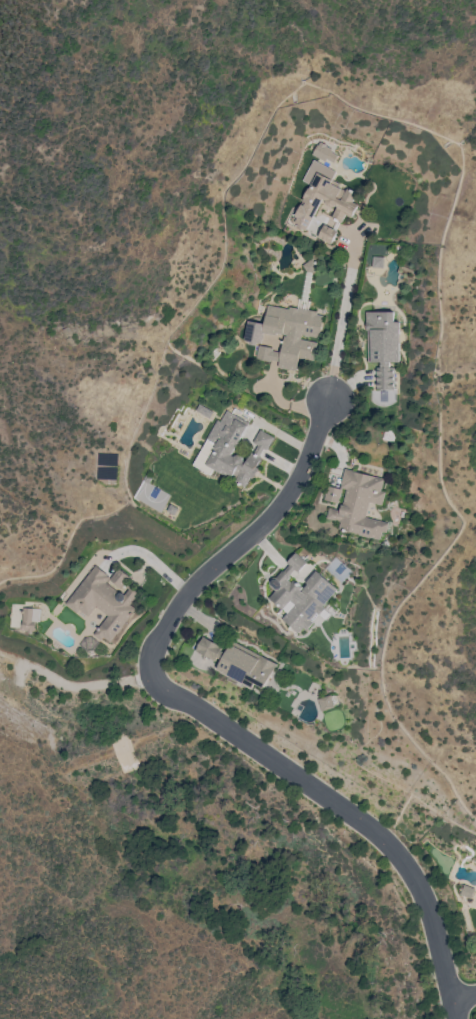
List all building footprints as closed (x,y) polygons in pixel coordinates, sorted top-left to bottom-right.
[(305,233),(321,202),(333,209),(332,216),(342,221),(344,216),(351,216),(358,205),(352,201),(356,193),(350,190),(347,189),(315,173),(300,201),(295,200),(285,195),(284,201),(281,207),(280,213),(276,220),(281,222),(291,228),(297,229),(305,233)] [(330,244),(337,231),(323,224),(317,237),(330,244)] [(371,267),(382,267),(383,257),(372,257),(371,267)] [(262,332),(284,335),(281,352),(272,351),(272,347),(258,346),(256,359),(278,362),(277,367),(296,370),(298,358),(314,360),(317,339),(319,340),(323,312),(265,305),(262,332)] [(194,466),(211,474),(212,470),(248,487),(271,435),(259,430),(246,460),(233,454),(247,422),(224,412),(220,421),(215,419),(194,466)] [(383,478),(344,469),(339,488),(345,489),(340,510),(329,508),(326,518),(340,522),(338,530),(381,540),(386,522),(365,517),(369,502),(381,505),(384,492),(380,491),(383,478)] [(324,499),(338,503),(342,489),(328,485),(324,499)] [(338,589),(313,569),(314,568),(295,553),(270,584),(276,589),(269,598),(287,613),(281,619),(300,634),(338,589)] [(65,606),(77,613),(78,610),(88,617),(95,607),(107,615),(95,634),(111,644),(135,608),(130,605),(138,593),(130,587),(125,595),(104,582),(109,575),(92,564),(65,606)] [(108,579),(118,589),(129,578),(119,568),(108,579)] [(34,621),(40,621),(40,608),(22,608),(21,631),(34,631),(34,621)] [(276,663),(229,641),(226,647),(202,637),(196,651),(219,662),(215,670),(253,687),(254,683),(265,688),(276,663)] [(317,699),(321,711),(334,707),(330,695),(317,699)] [(471,898),(475,889),(464,885),(461,894),(471,898)]
